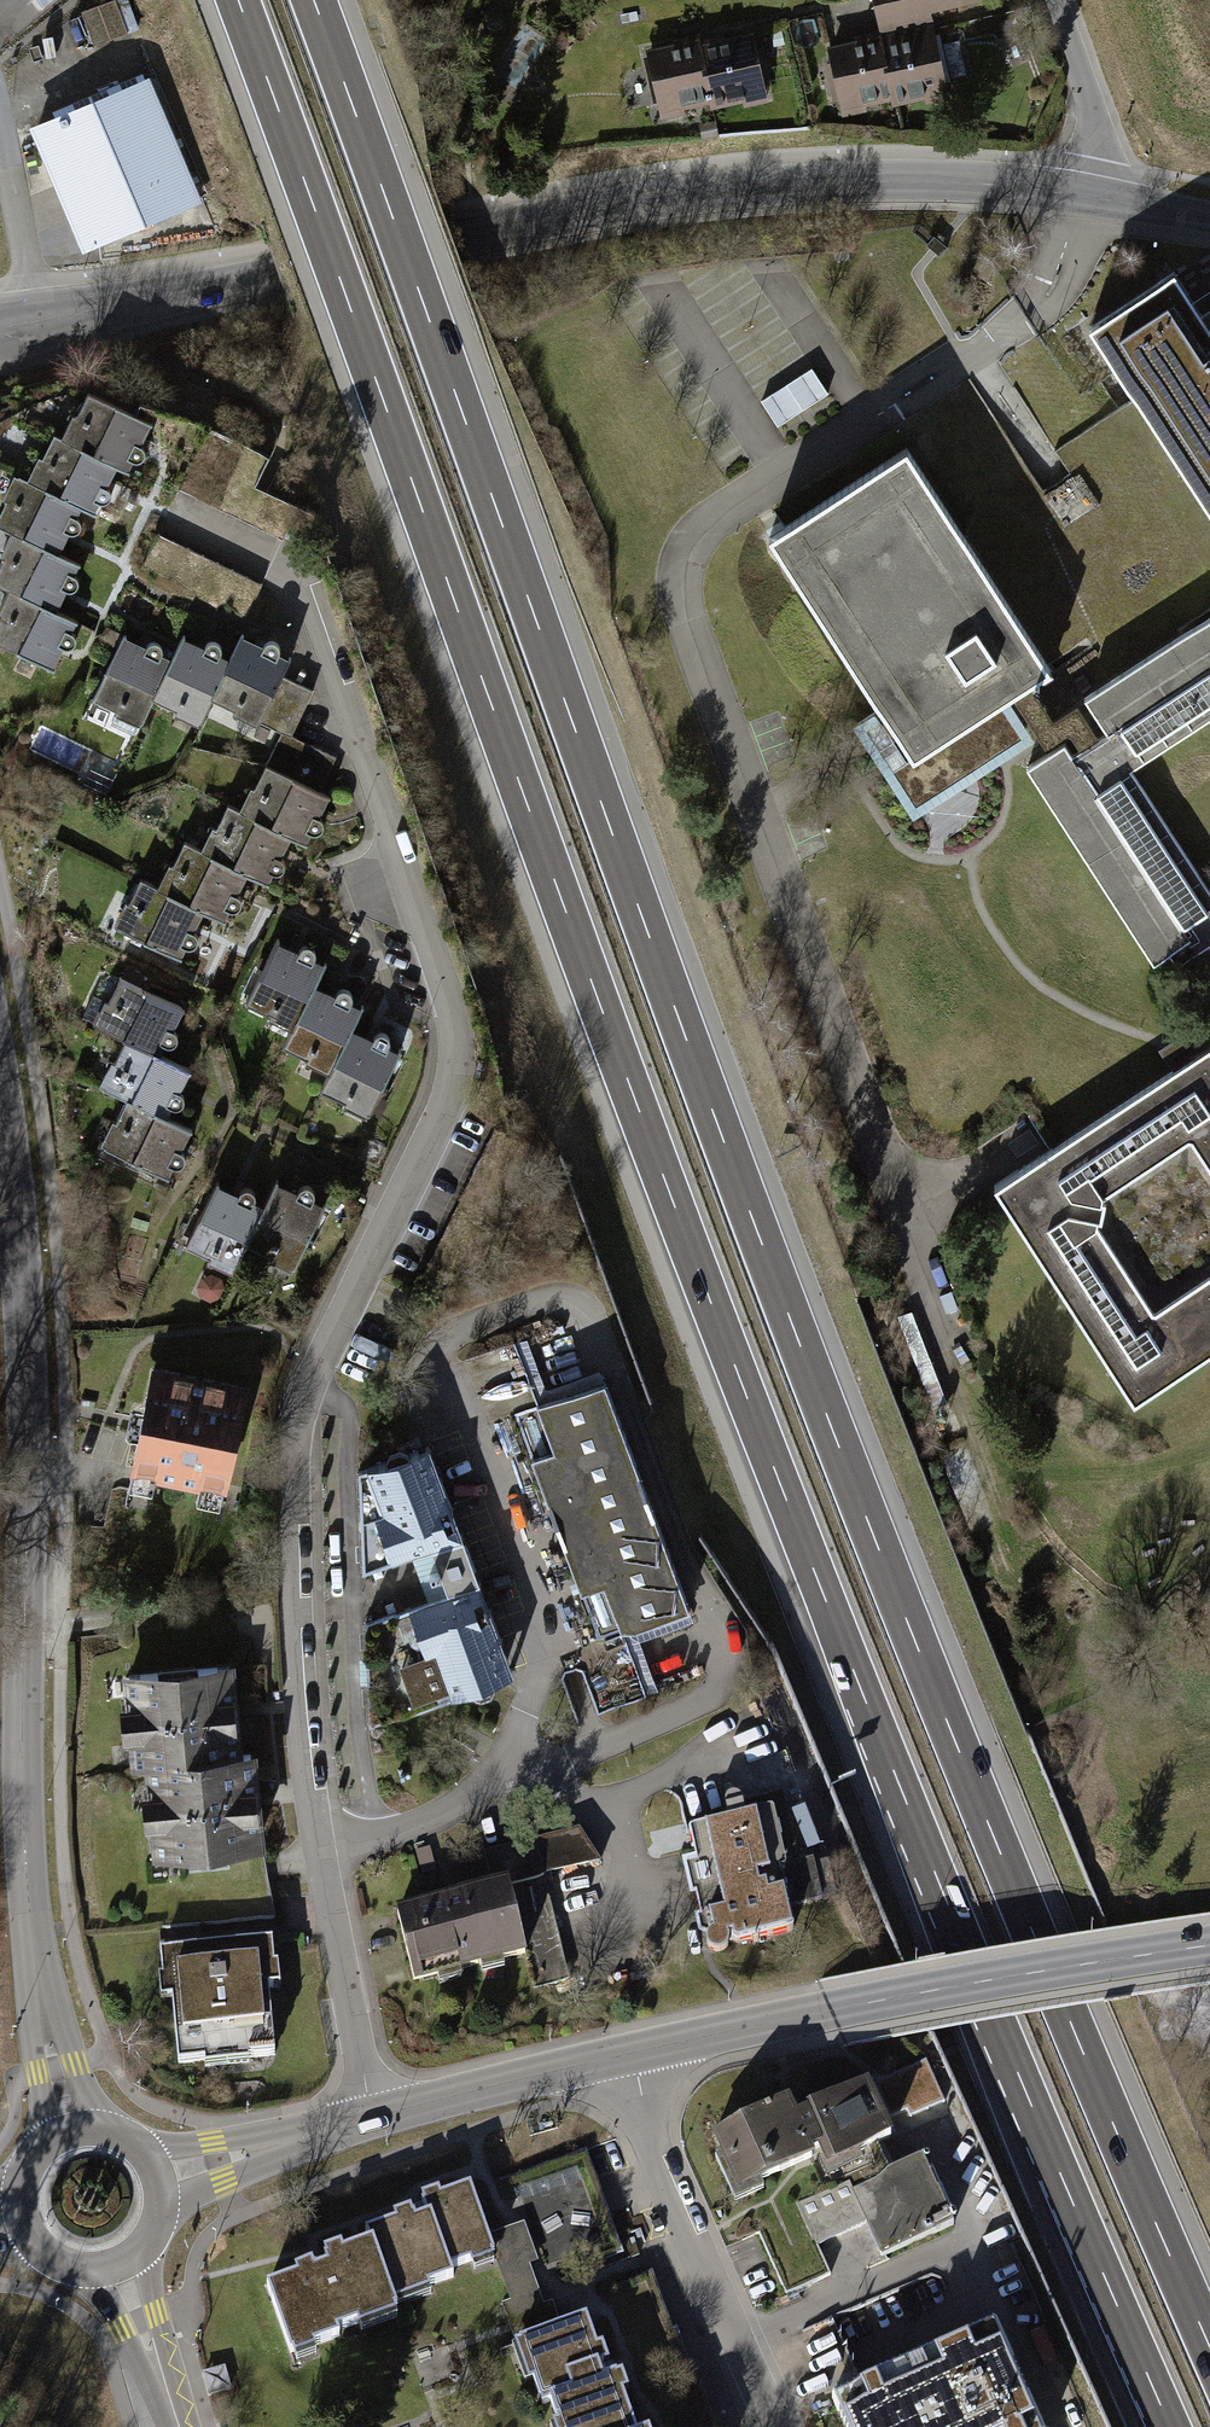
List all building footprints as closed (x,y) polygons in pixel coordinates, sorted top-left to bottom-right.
[(876,28),(820,44),(842,120),(950,88),(928,15),(979,0),(867,0),(876,28)] [(753,30),(644,52),(659,127),(768,105),(753,30)] [(962,40),(945,42),(950,81),(967,78),(962,40)] [(140,77),(31,119),(79,241),(188,198),(140,77)] [(1203,297),(1192,305),(1176,281),(1090,337),(1209,519),(1209,293),(1203,297)] [(761,402),(777,428),(828,395),(812,369),(761,402)] [(0,592),(0,645),(47,668),(70,621),(46,610),(70,561),(49,550),(69,509),(81,515),(106,465),(115,469),(138,421),(78,392),(57,435),(44,428),(20,477),(2,468),(0,472),(0,527),(1,527),(0,528),(0,586),(2,587),(0,592)] [(908,456),(770,544),(877,712),(854,726),(865,744),(913,819),(1036,741),(1012,704),(1014,702),(1024,696),(1032,691),(1051,679),(908,456)] [(188,586),(251,613),(265,580),(202,553),(188,586)] [(1209,722),(1209,615),(1081,700),(1107,739),(1130,774),(1209,722)] [(158,655),(116,635),(84,701),(133,724),(143,704),(190,727),(203,700),(283,739),(269,767),(252,759),(231,802),(221,798),(198,845),(179,836),(155,886),(132,875),(107,925),(176,958),(199,912),(221,923),(242,880),(257,887),(283,835),(297,841),(338,758),(291,735),(312,692),(279,675),(287,661),(228,632),(216,657),(168,633),(158,655)] [(1032,691),(1014,702),(1048,754),(1071,739),(1082,756),(1100,744),(1078,709),(1054,724),(1032,691)] [(1107,739),(1100,744),(1091,750),(1082,756),(1074,760),(1066,747),(1027,773),(1155,966),(1169,957),(1177,969),(1195,957),(1203,952),(1209,948),(1209,895),(1130,774),(1107,739)] [(318,959),(272,937),(241,1001),(285,1023),(274,1044),(327,1070),(316,1093),(362,1115),(395,1047),(349,1025),(359,1005),(308,980),(318,959)] [(1203,952),(1195,957),(1209,981),(1209,948),(1203,952)] [(183,1012),(112,973),(86,1020),(118,1038),(94,1080),(124,1096),(100,1139),(168,1177),(194,1131),(172,1119),(195,1077),(158,1057),(183,1012)] [(1176,1076),(1186,1070),(1197,1063),(1193,1056),(1209,1045),(1209,1018),(1159,1051),(1176,1076)] [(995,1196),(1134,1412),(1209,1362),(1209,1278),(1154,1313),(1099,1228),(1104,1200),(1190,1145),(1209,1175),(1209,1055),(1209,1054),(1197,1063),(1186,1070),(1176,1076),(995,1196)] [(258,1200),(214,1176),(176,1246),(227,1274),(241,1248),(281,1269),(318,1200),(272,1175),(258,1200)] [(238,1391),(143,1368),(119,1465),(215,1488),(238,1391)] [(597,1377),(509,1409),(594,1647),(683,1615),(597,1377)] [(504,1676),(428,1438),(346,1464),(378,1564),(398,1558),(410,1596),(379,1605),(411,1705),(504,1676)] [(134,1767),(246,1752),(235,1661),(125,1670),(134,1767)] [(246,1752),(152,1765),(166,1865),(276,1850),(262,1750),(246,1752)] [(787,1861),(773,1803),(685,1824),(692,1854),(679,1857),(688,1898),(694,1897),(705,1944),(715,1949),(796,1929),(790,1906),(823,1899),(812,1855),(787,1861)] [(498,1880),(386,1907),(404,1979),(515,1951),(498,1880)] [(270,1940),(158,1950),(162,1993),(174,1992),(180,2060),(270,2052),(264,1985),(274,1984),(270,1940)] [(786,2099),(701,2137),(729,2197),(811,2160),(818,2177),(890,2145),(863,2083),(793,2115),(786,2099)] [(587,2154),(520,2175),(549,2268),(616,2247),(587,2154)] [(919,2158),(794,2212),(810,2248),(860,2226),(874,2257),(948,2225),(919,2158)] [(357,2247),(254,2280),(279,2358),(394,2321),(387,2300),(439,2283),(434,2268),(483,2253),(461,2184),(412,2200),(417,2214),(353,2234),(357,2247)] [(509,2343),(529,2402),(539,2399),(548,2426),(626,2426),(608,2374),(596,2378),(576,2320),(509,2343)] [(824,2401),(836,2426),(1036,2426),(991,2326),(824,2401)]
